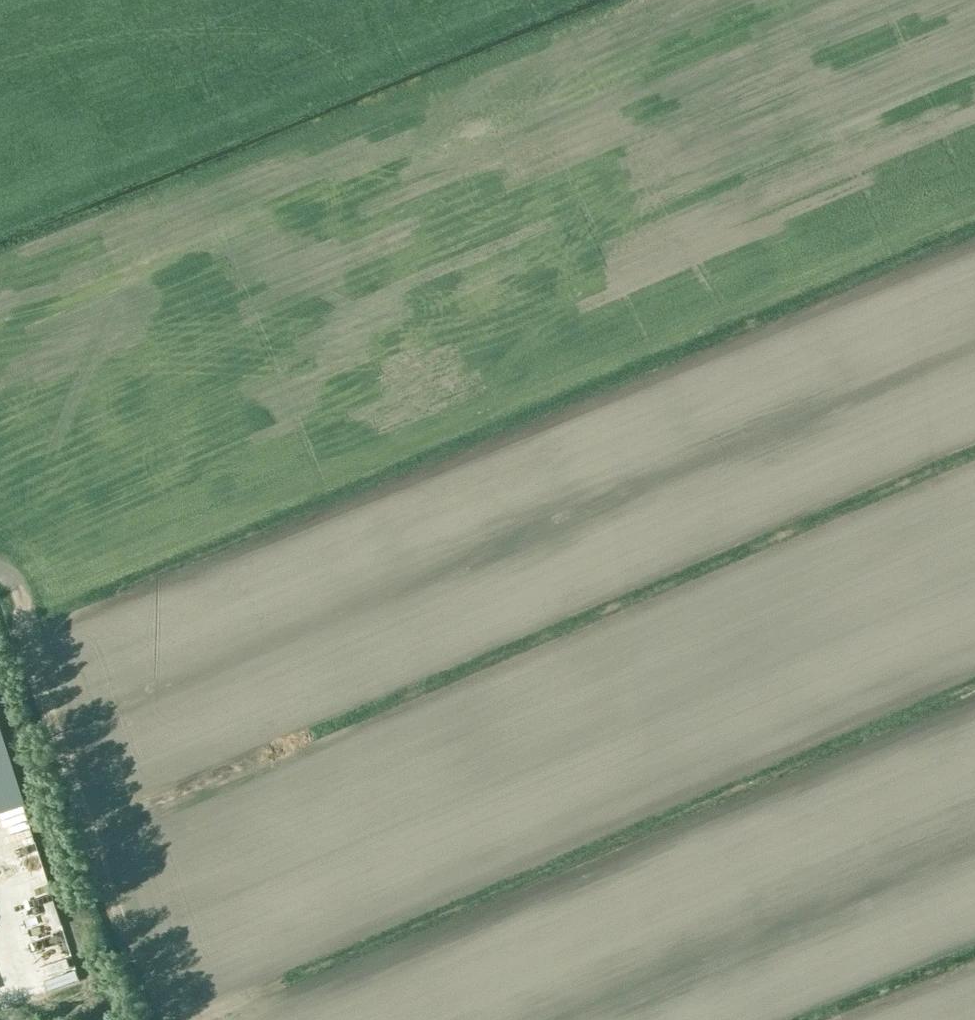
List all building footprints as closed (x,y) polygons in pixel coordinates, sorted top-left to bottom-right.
[(10,852),(5,838),(0,840),(0,855),(10,852)] [(30,908),(0,907),(0,940),(28,941),(30,908)]
